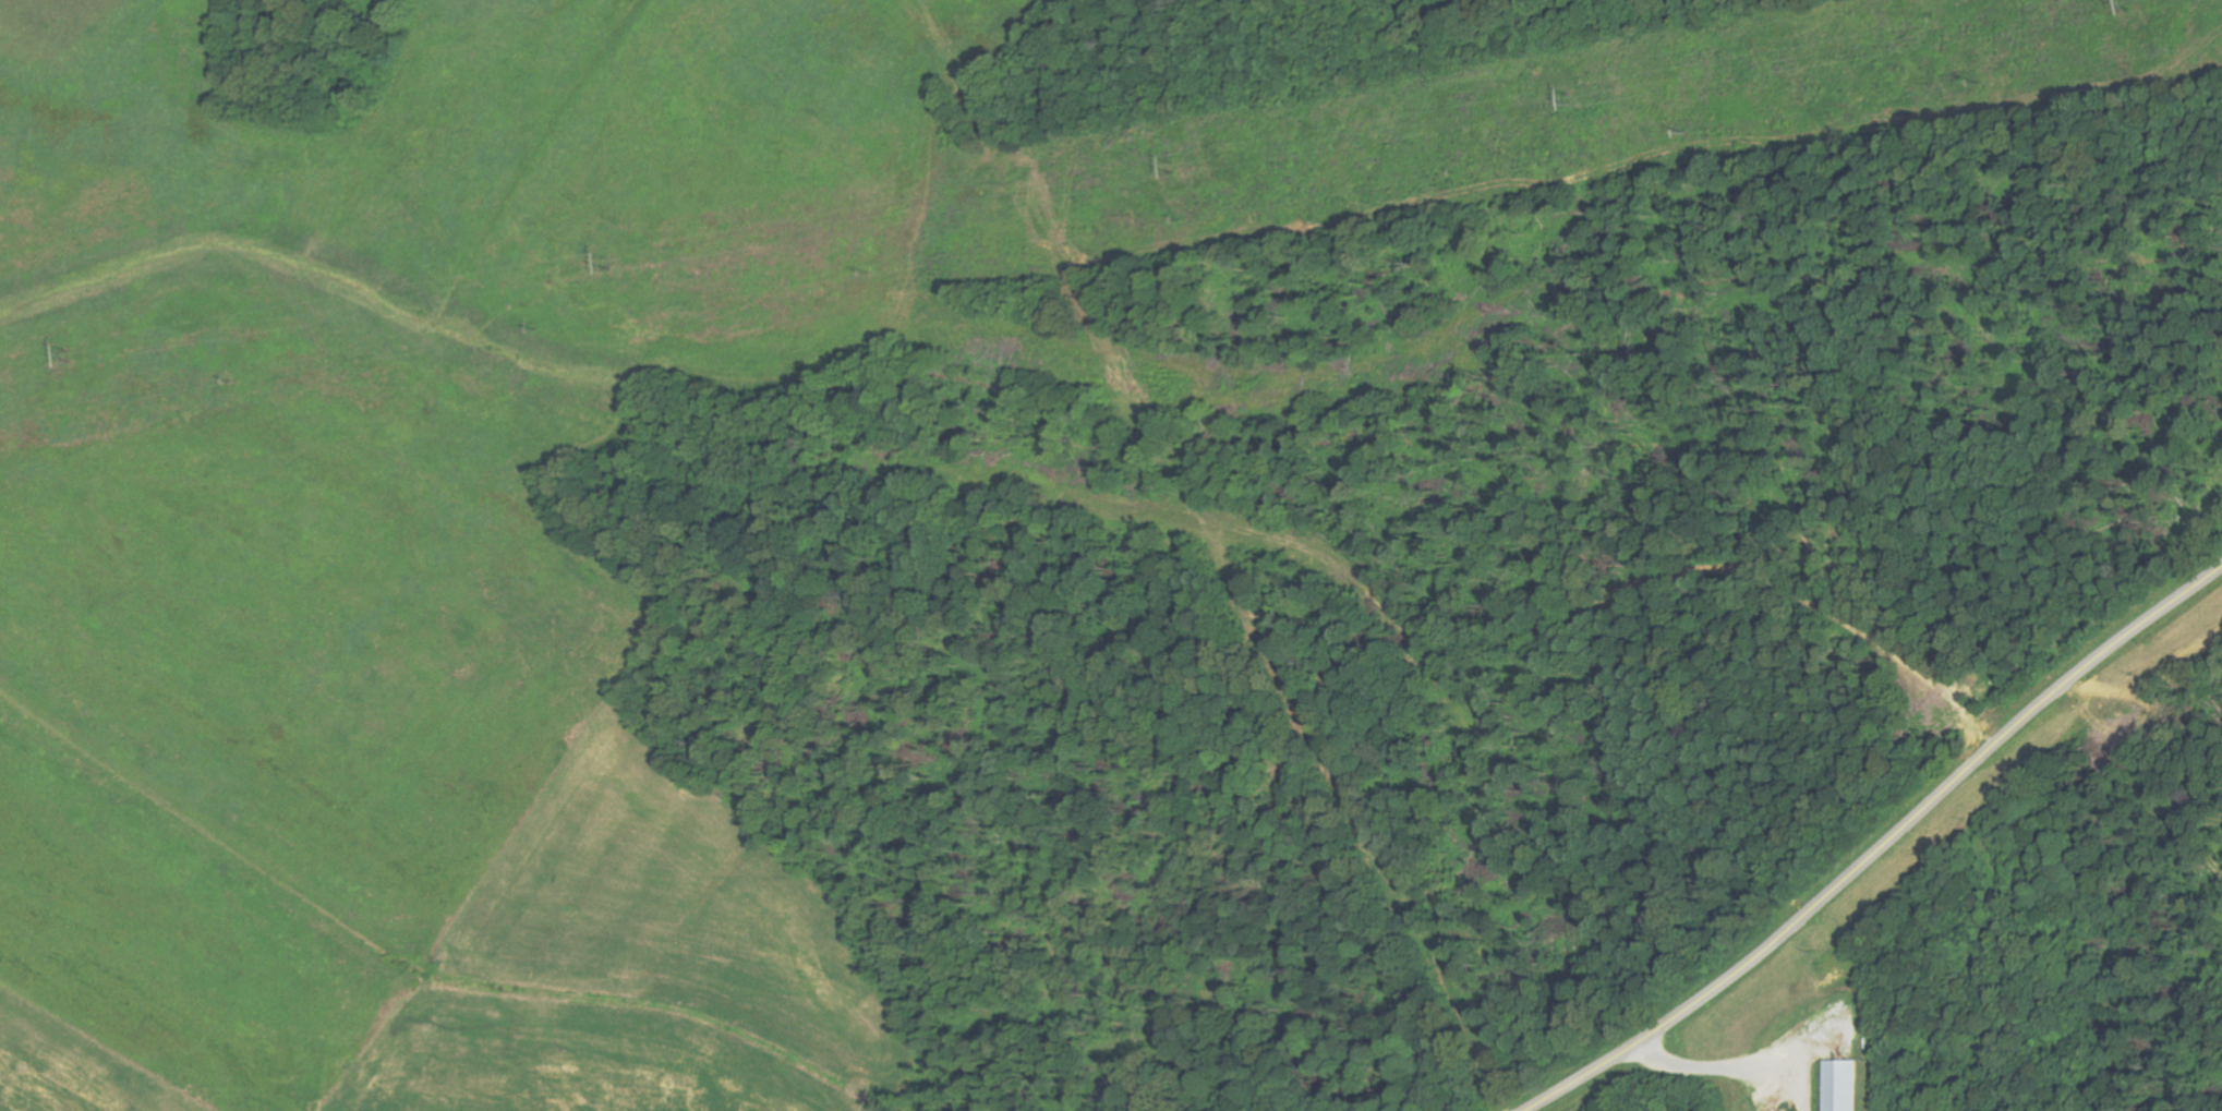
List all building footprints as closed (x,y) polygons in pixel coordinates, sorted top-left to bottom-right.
[(1859,1061),(1827,1061),(1827,1110),(1858,1110),(1859,1061)]
